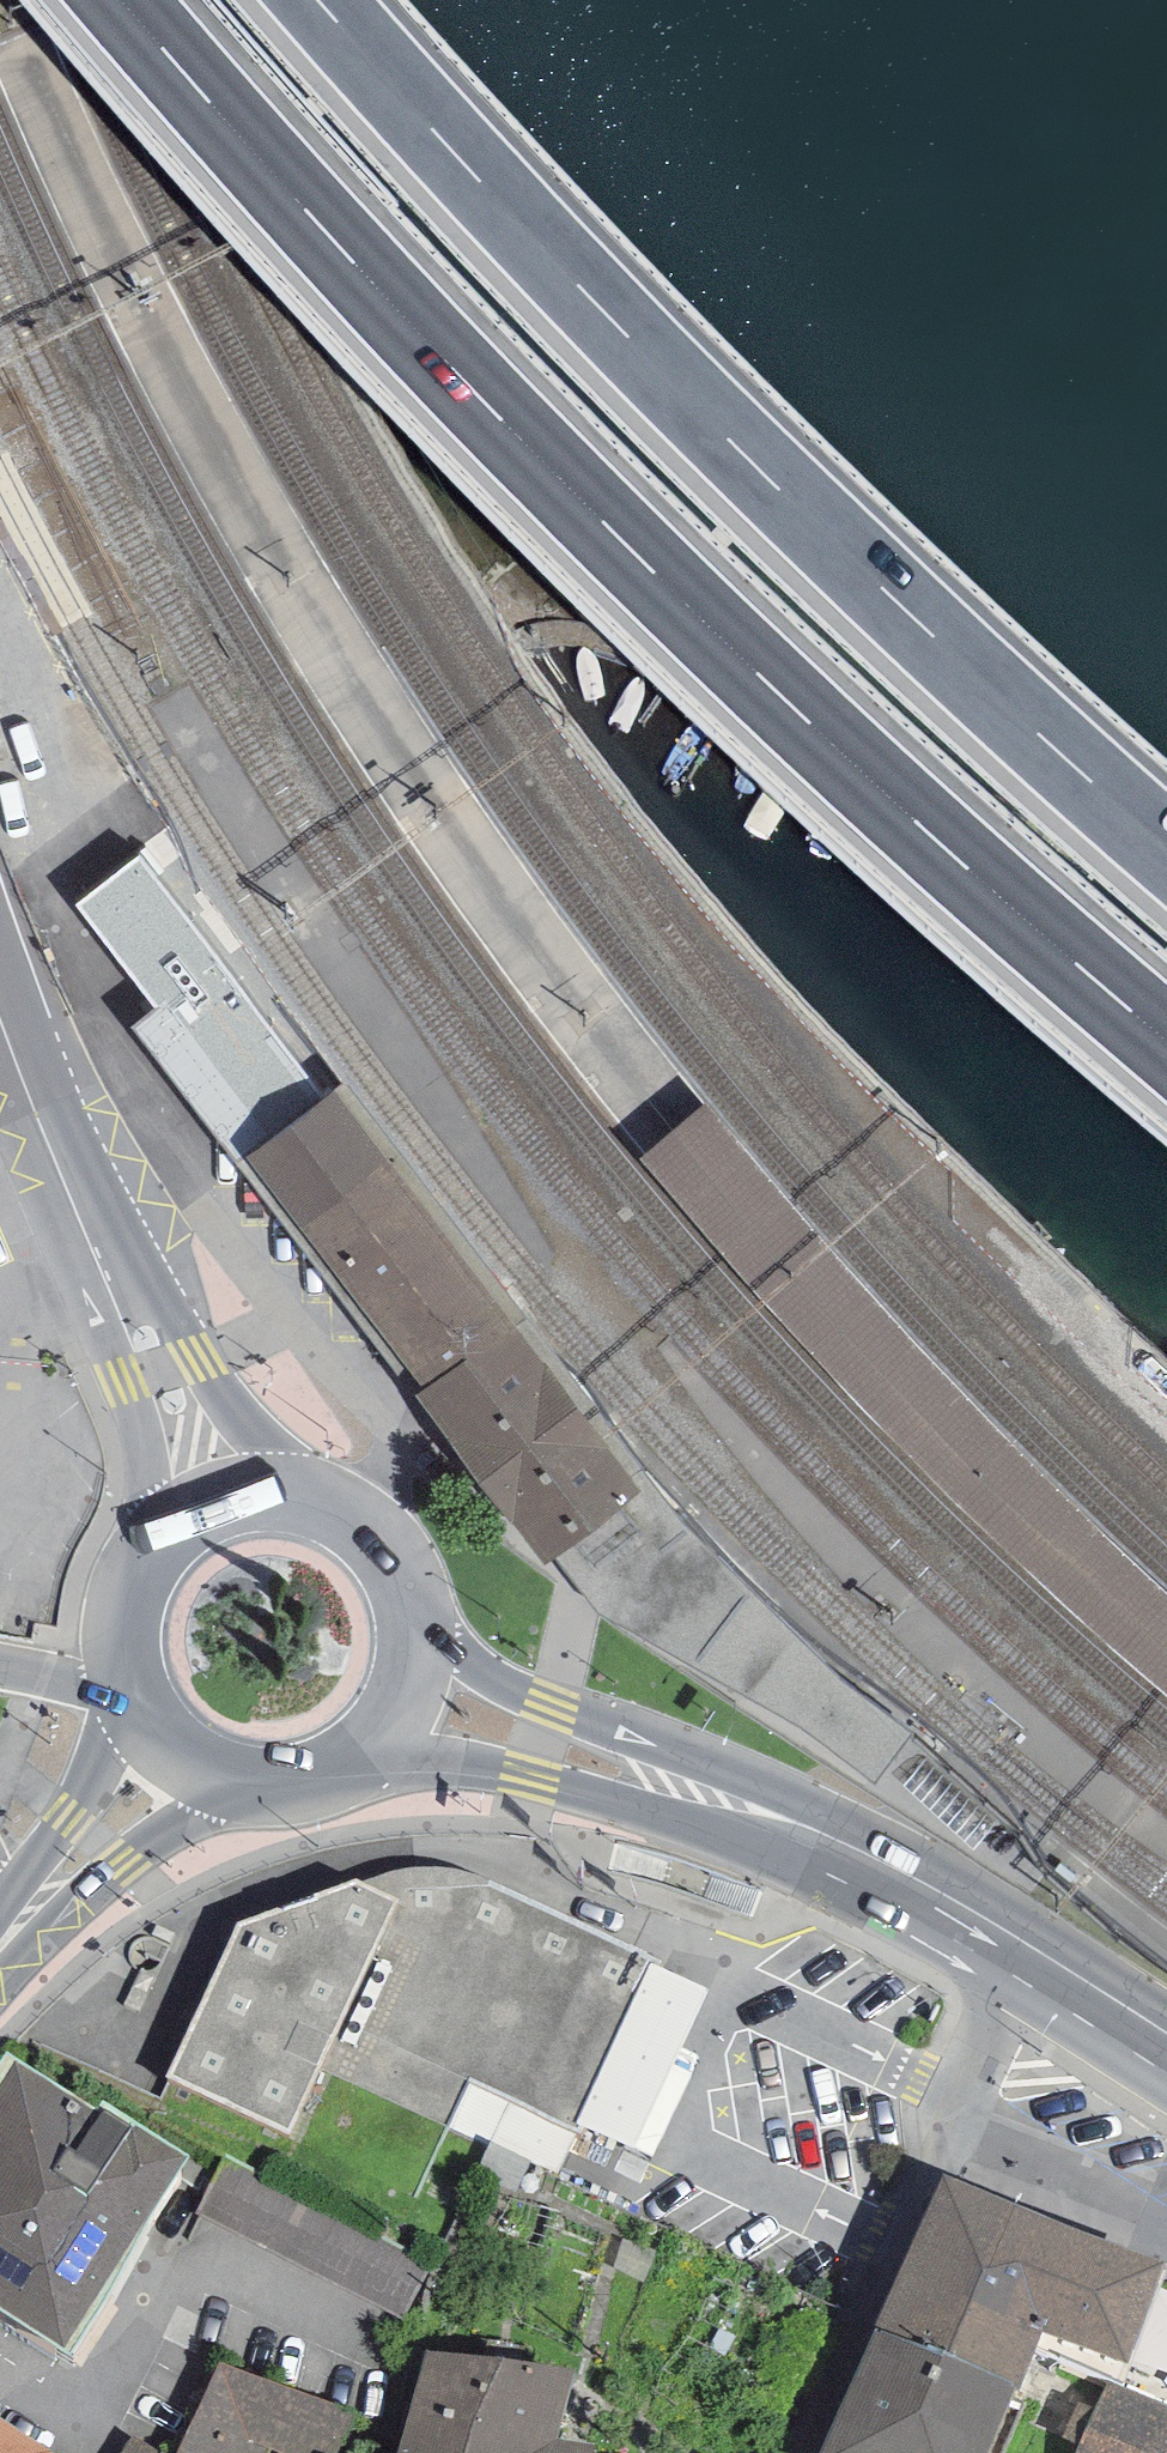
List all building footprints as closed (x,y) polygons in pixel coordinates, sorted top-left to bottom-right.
[(641,1492),(555,1559),(599,1616),(803,1730),(876,1782),(912,1734),(843,1680),(663,1501),(343,1084),(322,1098),(139,855),(72,904),(156,1010),(133,1027),(237,1163),(246,1159),(334,1097),(512,1325),(641,1492)] [(246,1159),(423,1390),(512,1325),(334,1097),(246,1159)] [(712,1099),(640,1160),(764,1301),(874,1422),(994,1539),(1083,1620),(1164,1695),(1166,1697),(1166,1584),(1139,1558),(1054,1477),(943,1365),(834,1245),(712,1099)] [(641,1492),(512,1325),(423,1390),(416,1395),(545,1565),(555,1559),(641,1492)] [(926,1759),(902,1785),(973,1849),(997,1823),(926,1759)] [(355,1879),(240,1923),(167,2077),(289,2135),(318,2070),(448,2129),(471,2080),(571,2128),(574,2123),(651,1963),(654,1957),(469,1872),(445,1869),(420,1867),(398,1866),(372,1875),(355,1879)] [(709,1991),(651,1963),(574,2123),(630,2147),(709,1991)] [(15,2061),(0,2084),(0,2309),(70,2354),(190,2157),(101,2102),(96,2111),(15,2061)] [(416,2303),(438,2247),(224,2165),(203,2221),(416,2303)] [(876,2327),(1011,2386),(1020,2393),(1042,2332),(1079,2232),(944,2174),(876,2327)] [(1127,2363),(1164,2263),(1079,2232),(1042,2332),(1127,2363)] [(1011,2386),(876,2327),(819,2452),(984,2452),(1011,2386)] [(593,2444),(556,2440),(572,2371),(426,2349),(398,2452),(592,2452),(593,2444)] [(355,2413),(219,2363),(176,2452),(341,2452),(355,2413)] [(1109,2382),(1079,2452),(1166,2452),(1166,2409),(1109,2382)] [(51,2452),(0,2418),(0,2452),(51,2452)] [(161,2452),(135,2438),(124,2452),(163,2452),(161,2452)]
